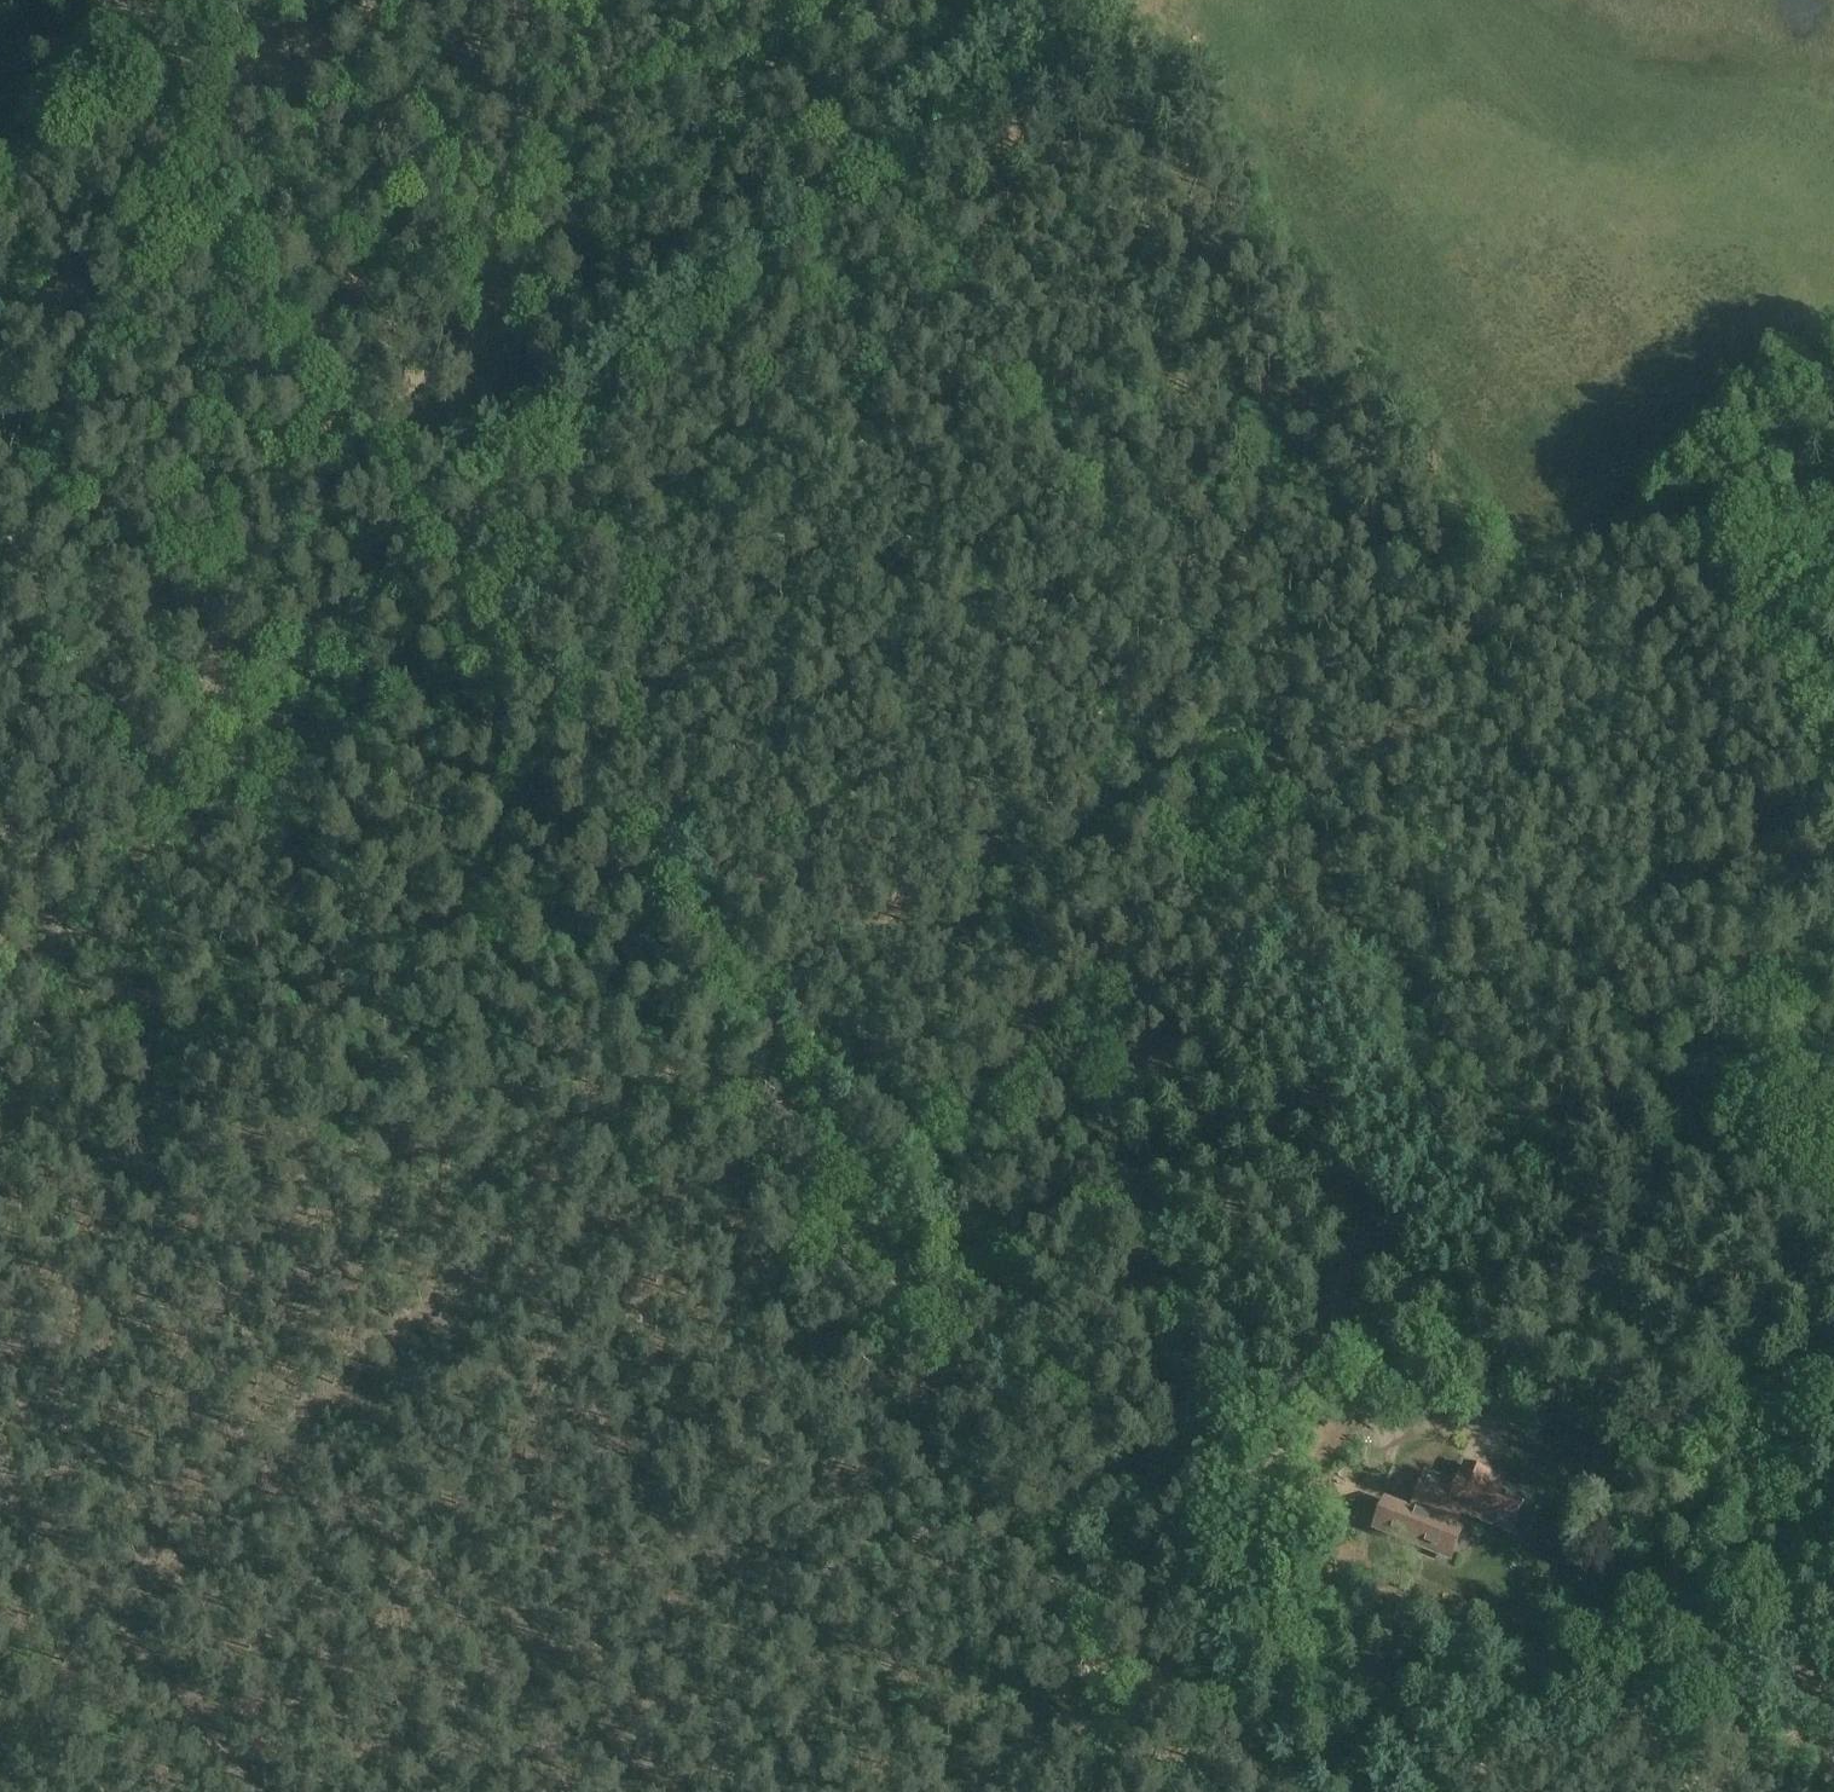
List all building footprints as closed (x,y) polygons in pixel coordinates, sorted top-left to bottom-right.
[(1425,1478),(1414,1508),(1385,1497),(1372,1532),(1451,1563),(1465,1528),(1456,1525),(1460,1513),(1511,1533),(1524,1499),(1487,1485),(1490,1476),(1465,1466),(1456,1490),(1425,1478)]
